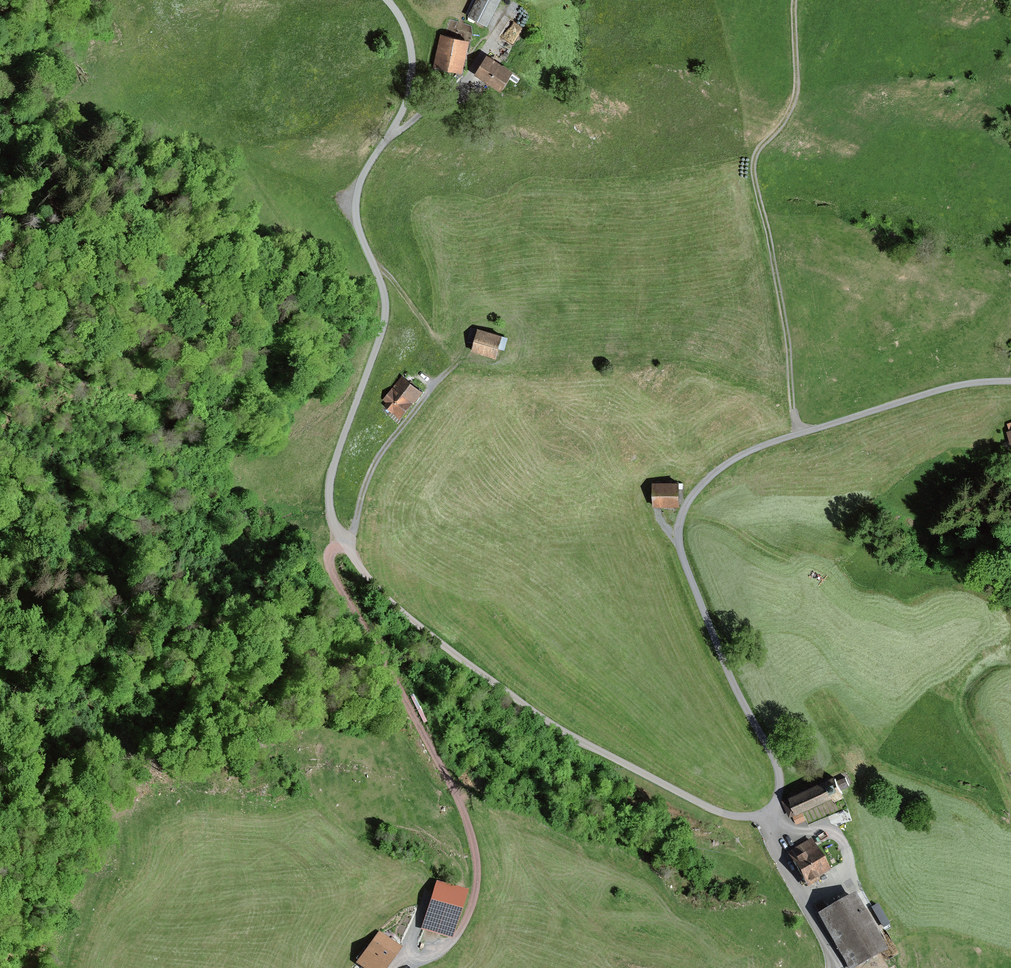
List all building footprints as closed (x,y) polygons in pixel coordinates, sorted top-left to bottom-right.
[(467,17),(489,28),(502,0),(475,0),(467,17)] [(468,43),(442,37),(433,73),(460,79),(468,43)] [(514,75),(488,56),(474,76),(500,95),(514,75)] [(505,338),(479,330),(472,353),(498,361),(505,338)] [(423,395),(402,378),(381,403),(401,420),(423,395)] [(677,491),(655,489),(654,508),(676,509),(677,491)] [(834,777),(781,801),(789,818),(795,815),(796,816),(832,800),(834,803),(844,798),(841,791),(849,787),(845,777),(836,781),(834,777)] [(810,840),(786,853),(806,889),(818,883),(816,880),(829,873),(810,840)] [(468,892),(437,882),(422,929),(453,939),(468,892)] [(816,916),(846,967),(857,967),(885,952),(852,895),(816,916)] [(881,903),(874,906),(883,925),(889,922),(881,903)] [(380,934),(359,962),(368,967),(385,967),(400,948),(380,934)]
